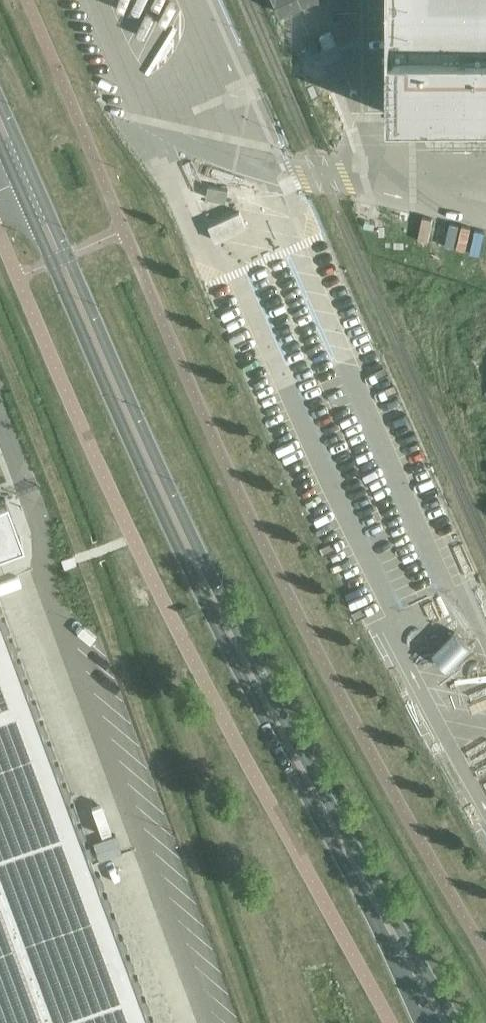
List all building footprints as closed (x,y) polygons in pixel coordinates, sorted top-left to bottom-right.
[(389,114),(485,114),(485,0),(389,0),(389,114)] [(240,211),(209,224),(216,240),(247,227),(240,211)] [(0,500),(0,548),(24,540),(9,497),(0,500)] [(0,606),(0,1022),(152,1022),(0,606)] [(154,793),(147,780),(135,786),(142,800),(154,793)]
